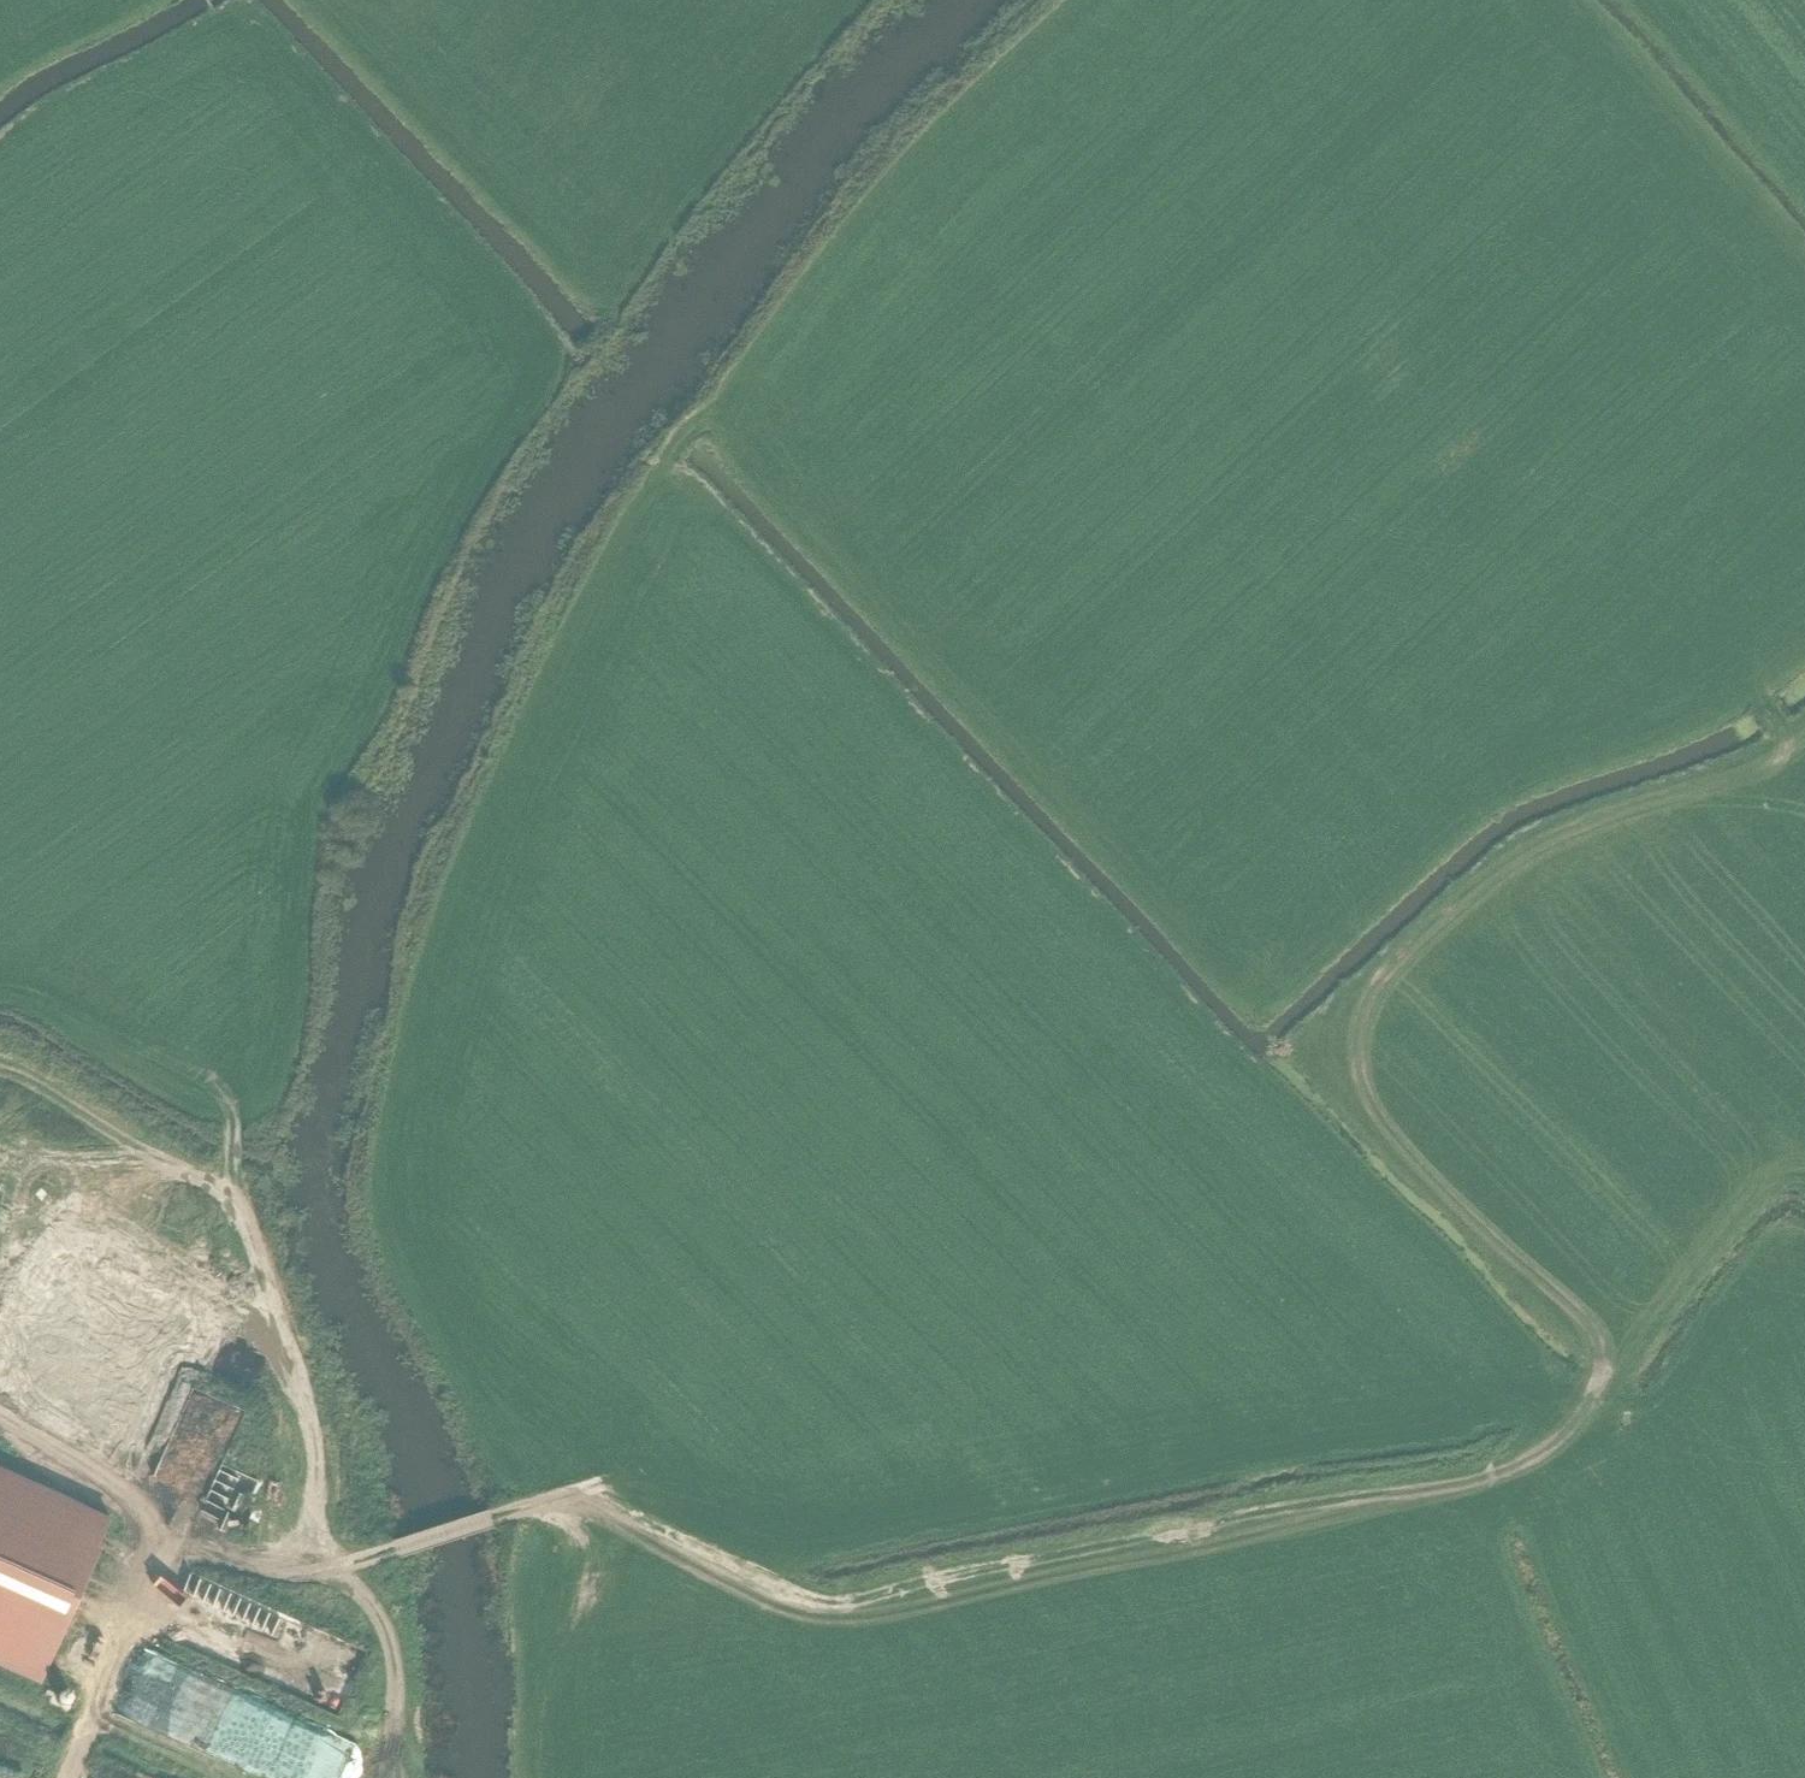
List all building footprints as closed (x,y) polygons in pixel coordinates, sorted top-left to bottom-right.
[(0,1474),(0,1663),(40,1681),(110,1523),(0,1474)] [(238,1709),(235,1725),(266,1731),(269,1715),(238,1709)]
